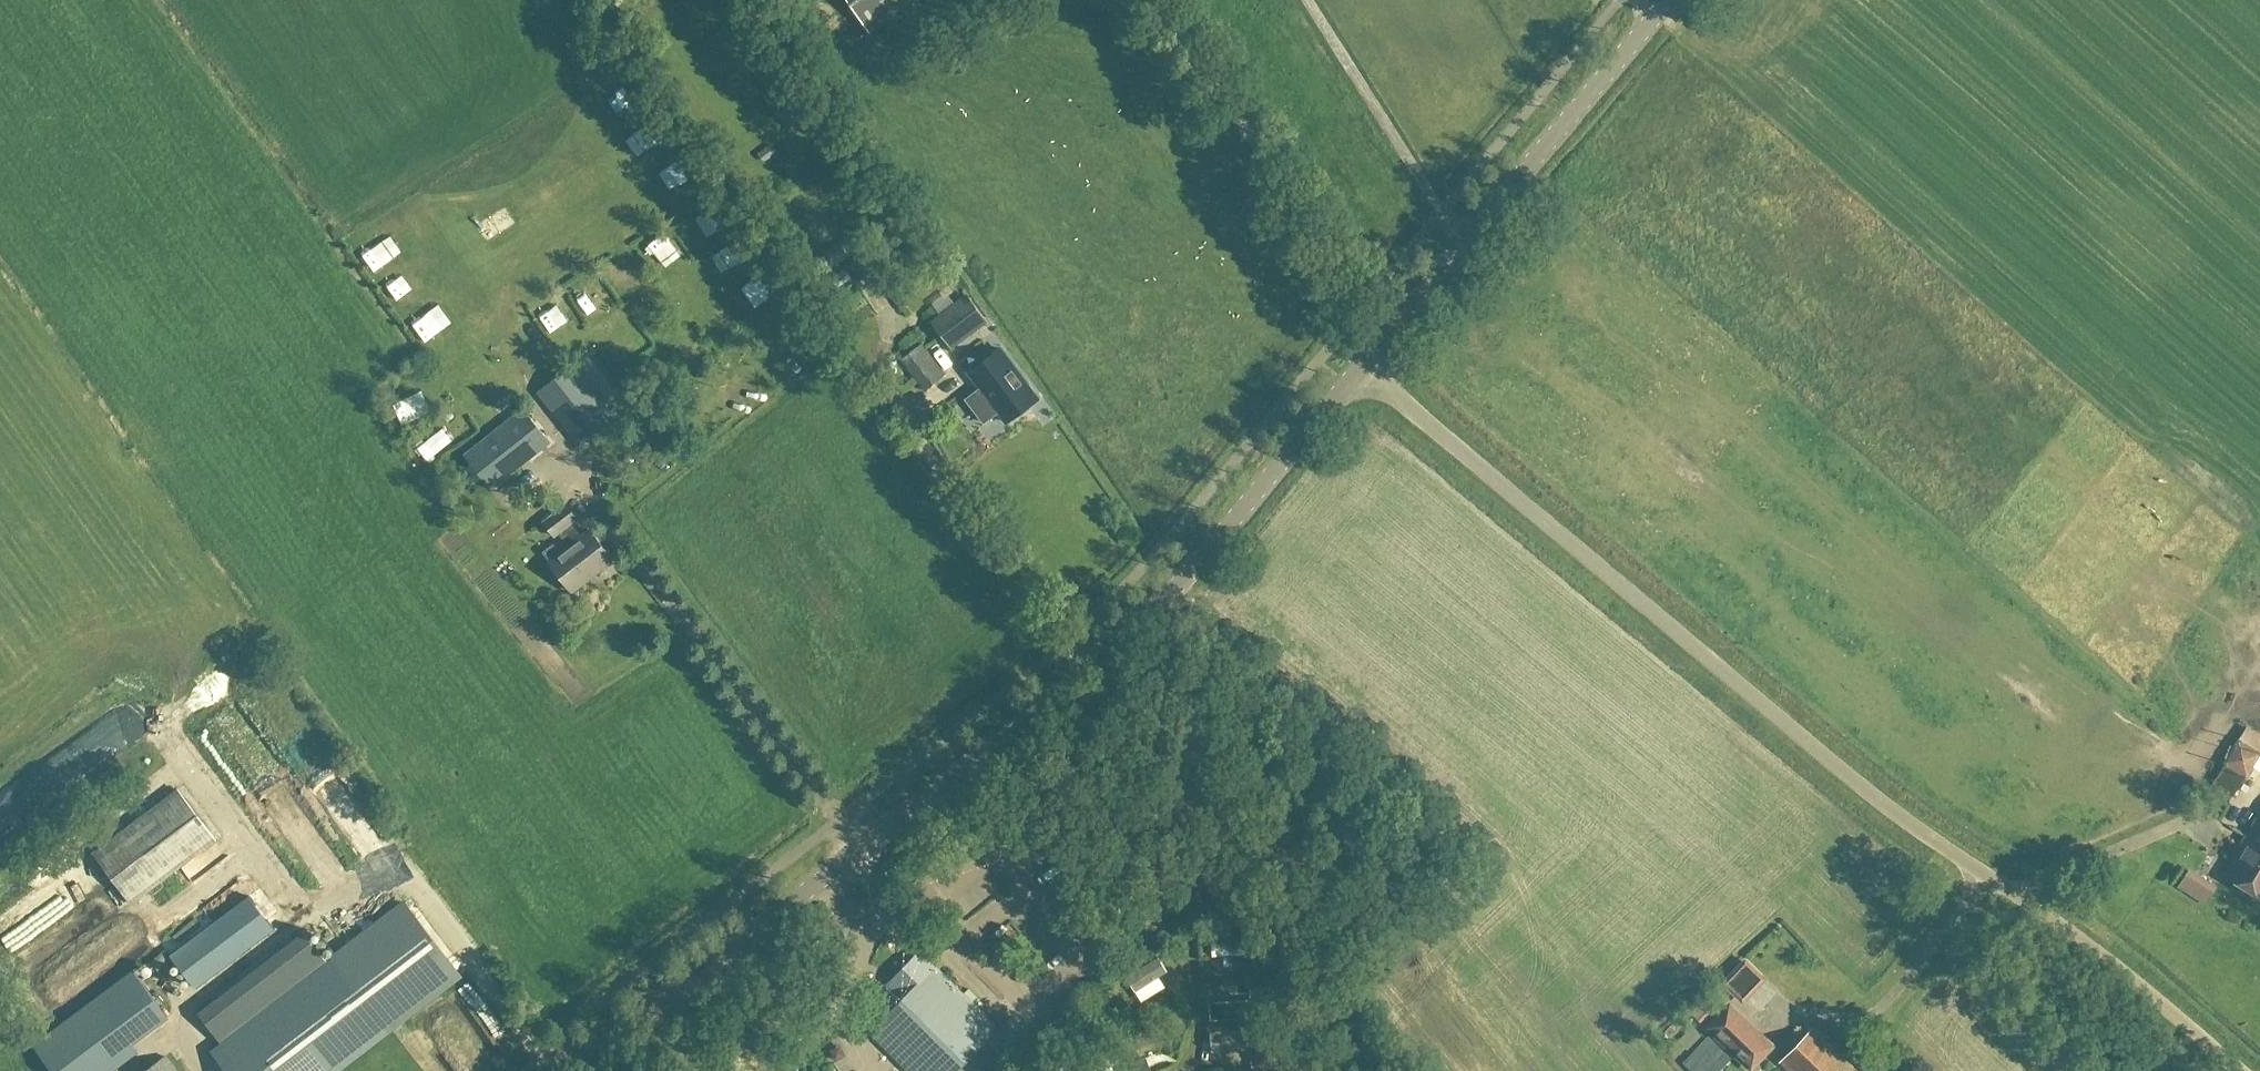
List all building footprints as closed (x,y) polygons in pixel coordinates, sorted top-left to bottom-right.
[(870,31),(915,0),(848,0),(870,31)] [(772,144),(758,154),(765,162),(778,152),(772,144)] [(784,190),(799,177),(787,164),(773,178),(784,190)] [(692,215),(704,233),(722,221),(710,203),(692,215)] [(645,240),(651,250),(668,240),(662,231),(645,240)] [(838,289),(852,279),(847,269),(831,280),(838,289)] [(967,295),(931,321),(951,349),(987,322),(967,295)] [(899,361),(923,392),(945,375),(921,344),(899,361)] [(981,389),(966,400),(984,424),(998,413),(1006,423),(1038,399),(1000,349),(968,373),(981,389)] [(592,352),(580,360),(610,406),(622,398),(592,352)] [(541,391),(582,444),(616,417),(575,364),(541,391)] [(411,393),(400,396),(405,413),(416,410),(411,393)] [(493,487),(552,441),(525,408),(466,454),(493,487)] [(545,553),(551,562),(573,591),(615,560),(594,531),(583,538),(572,523),(579,518),(568,504),(545,521),(556,535),(559,533),(570,548),(562,554),(555,545),(545,553)] [(2259,762),(2259,752),(2239,739),(2224,764),(2249,780),(2259,762)] [(178,790),(93,854),(131,903),(216,840),(178,790)] [(336,819),(360,802),(353,791),(328,808),(336,819)] [(2243,846),(2259,857),(2259,816),(2242,845),(2243,846)] [(366,831),(369,844),(362,845),(365,860),(388,855),(383,828),(366,831)] [(2243,846),(2225,875),(2259,897),(2259,857),(2243,846)] [(170,955),(196,990),(275,930),(248,895),(170,955)] [(335,958),(215,1050),(232,1070),(331,1070),(387,1028),(389,1029),(460,975),(406,903),(335,958)] [(220,1043),(327,960),(305,932),(198,1014),(220,1043)] [(1246,946),(1219,949),(1220,963),(1247,960),(1246,946)] [(1116,951),(1093,970),(1106,986),(1128,967),(1116,951)] [(1732,984),(1749,1000),(1769,978),(1752,962),(1732,984)] [(882,1019),(929,1065),(923,1070),(992,1070),(1005,1058),(987,1040),(997,1030),(934,967),(882,1019)] [(133,971),(34,1045),(54,1070),(96,1070),(167,1017),(133,971)] [(1772,1047),(1730,1007),(1709,1029),(1751,1069),(1772,1047)] [(1674,1052),(1696,1070),(1728,1070),(1738,1060),(1697,1025),(1674,1052)] [(1813,1031),(1783,1062),(1792,1070),(1854,1070),(1813,1031)] [(410,1042),(417,1065),(442,1057),(434,1035),(410,1042)] [(147,1070),(175,1070),(165,1057),(147,1070)] [(1139,1070),(1155,1070),(1151,1061),(1137,1066),(1139,1070)]
